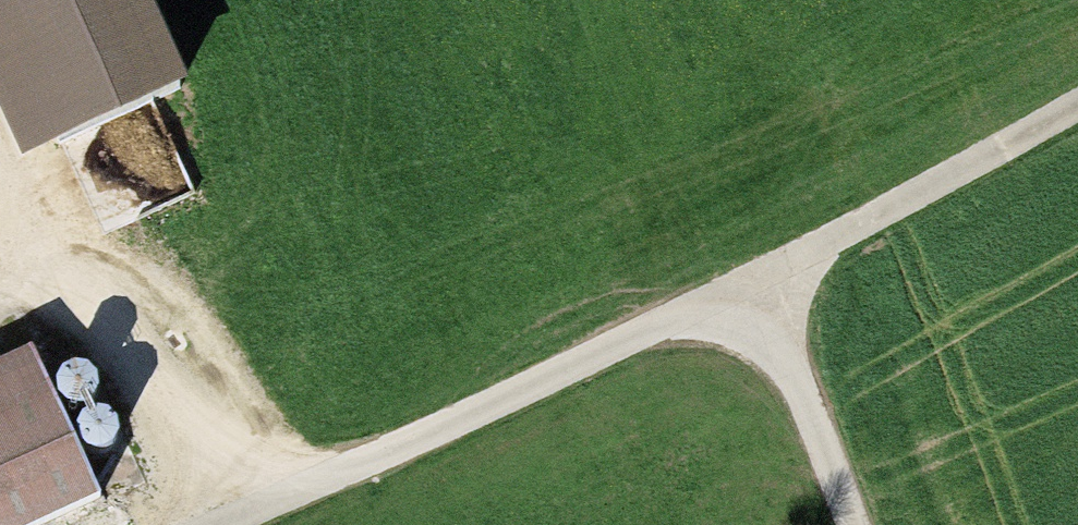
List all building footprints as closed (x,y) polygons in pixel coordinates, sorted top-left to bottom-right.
[(21,156),(186,80),(149,0),(0,0),(0,111),(21,156)] [(0,359),(0,524),(40,524),(106,495),(36,343),(0,359)]
